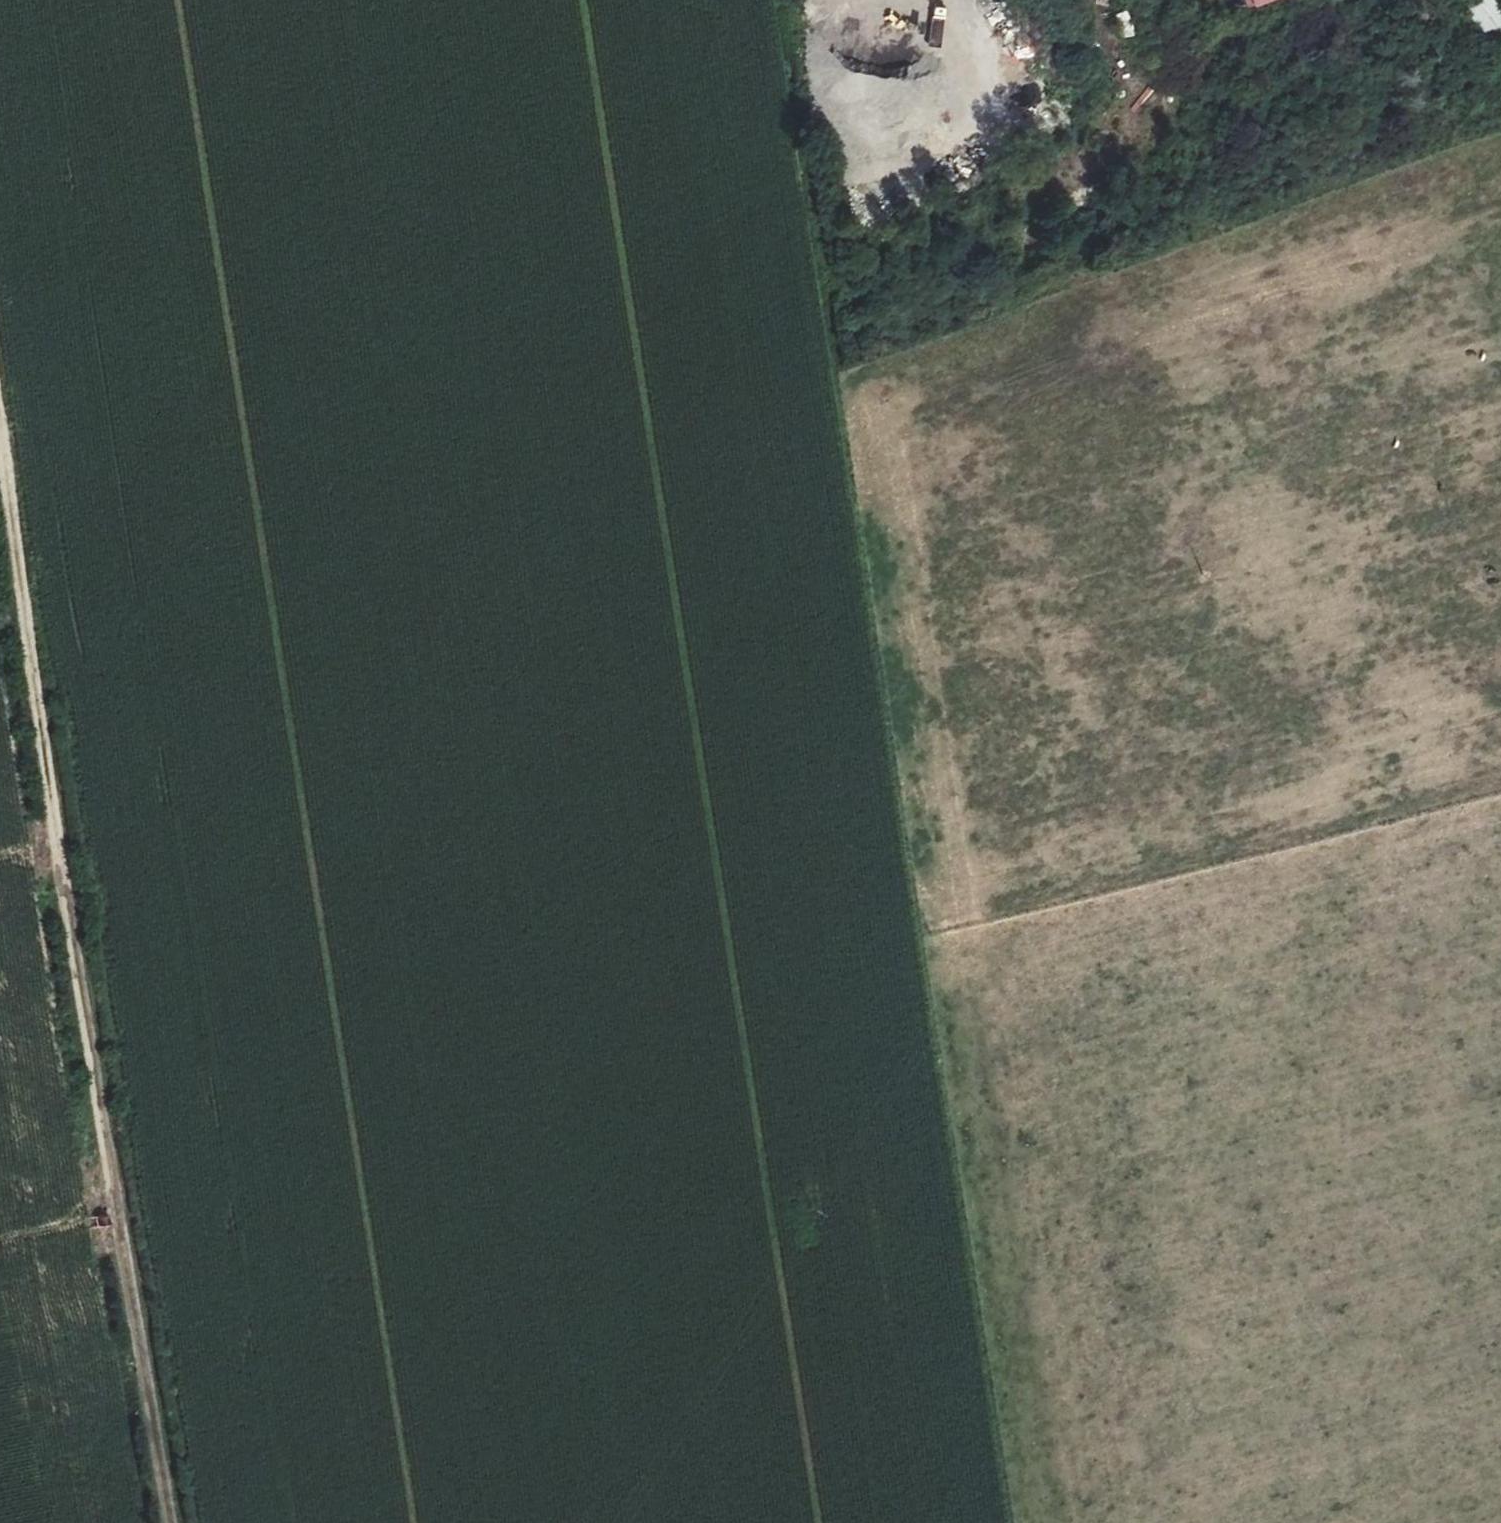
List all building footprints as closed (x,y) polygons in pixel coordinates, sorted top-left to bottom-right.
[(1463,10),(1492,47),(1500,40),(1500,10),(1493,0),(1475,0),(1463,10)]
